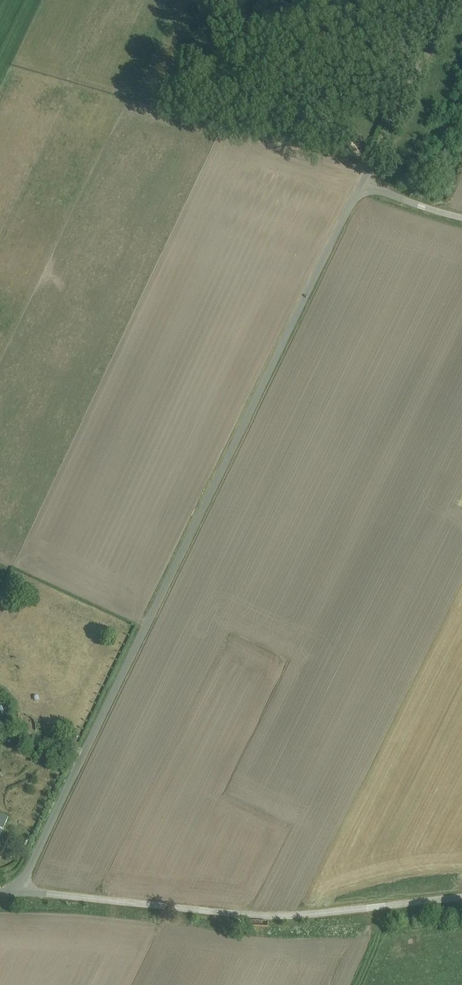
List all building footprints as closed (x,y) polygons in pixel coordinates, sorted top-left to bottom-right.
[(213,254),(216,242),(207,239),(204,252),(213,254)] [(224,258),(227,246),(216,243),(214,255),(224,258)] [(9,817),(0,813),(0,840),(9,817)]
